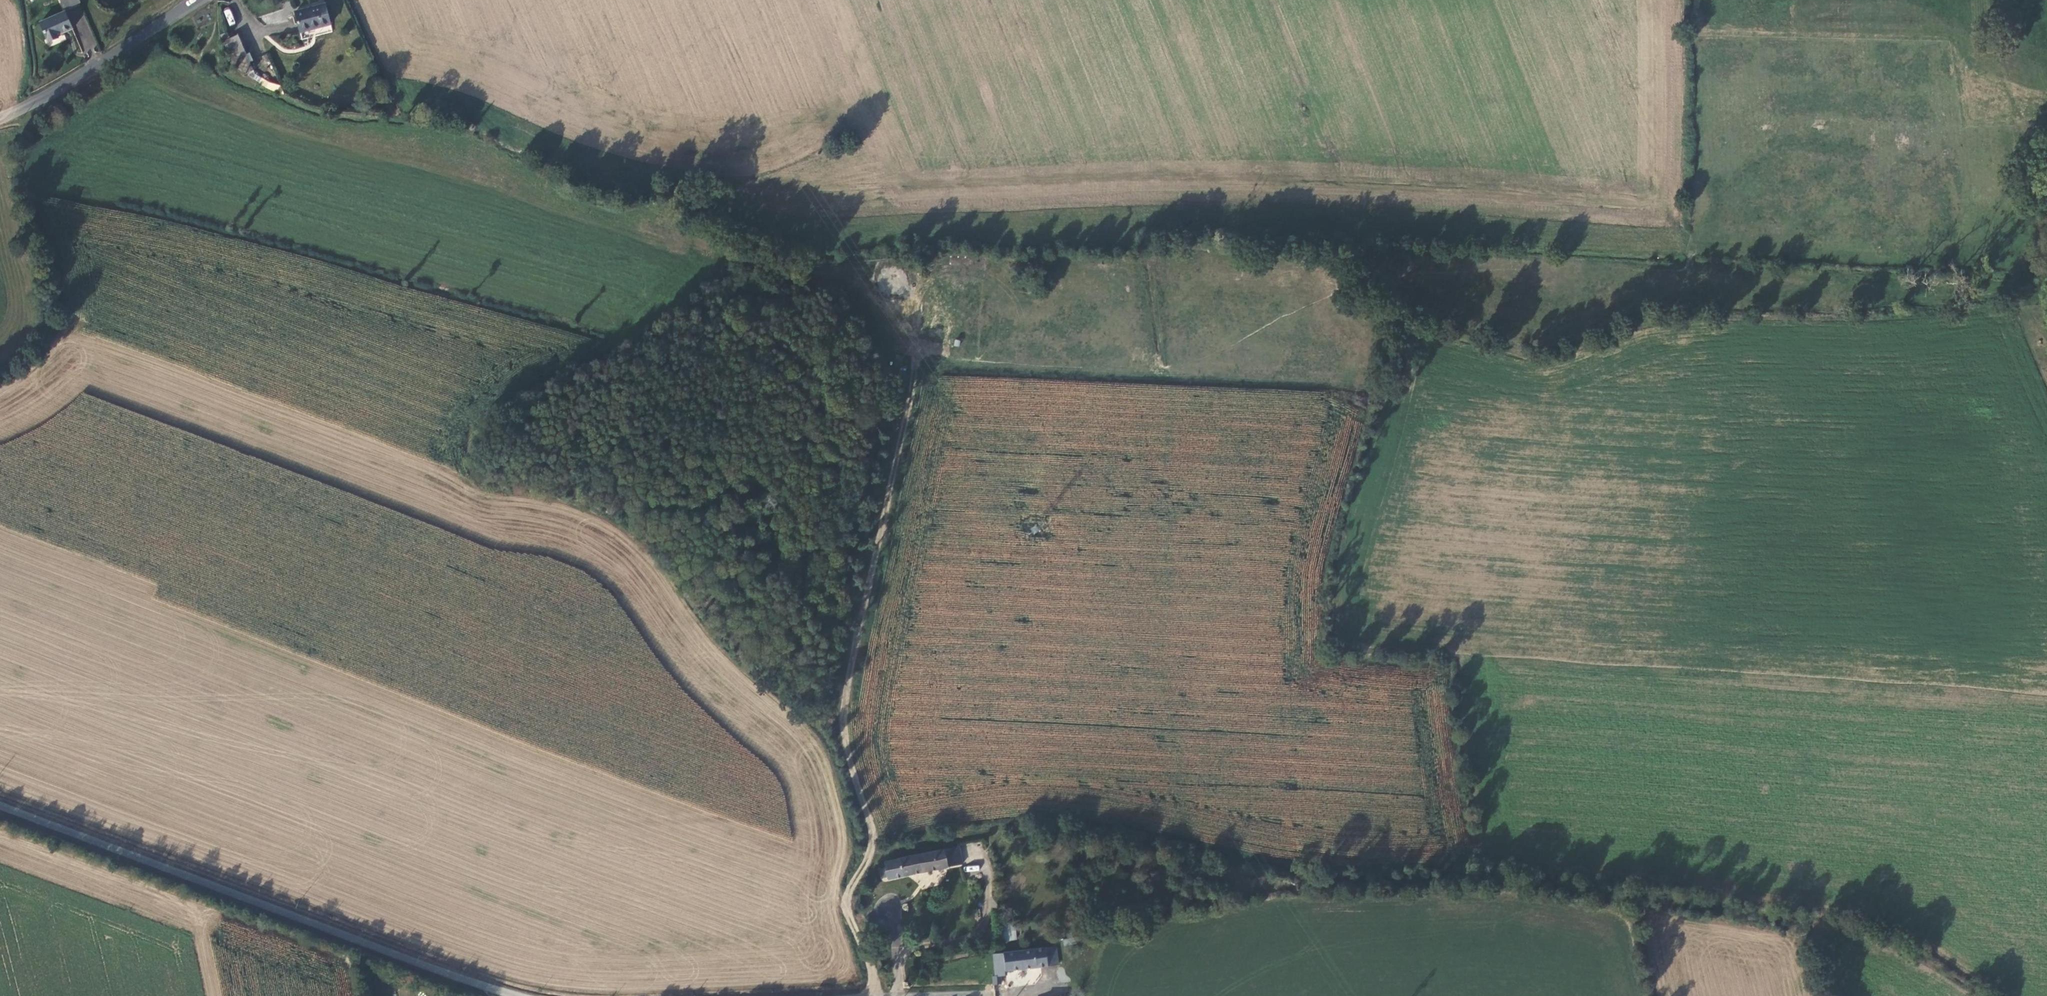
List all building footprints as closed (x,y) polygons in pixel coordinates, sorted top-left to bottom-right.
[(76,0),(57,0),(62,13),(78,6),(76,0)] [(299,12),(304,33),(334,26),(329,5),(299,12)] [(230,26),(236,23),(229,9),(223,11),(230,26)] [(70,34),(62,17),(38,27),(47,47),(56,43),(55,40),(70,34)] [(249,56),(241,38),(228,44),(235,62),(249,56)] [(263,80),(261,86),(277,90),(278,84),(263,80)] [(959,862),(957,846),(878,862),(877,866),(870,867),(872,874),(879,873),(882,876),(959,862)] [(1005,940),(1016,941),(1016,927),(1005,927),(1005,940)] [(1000,970),(1039,968),(1037,949),(988,952),(991,976),(991,983),(994,983),(994,976),(1001,975),(1000,970)] [(1051,949),(1037,949),(1039,968),(1052,967),(1051,949)]
